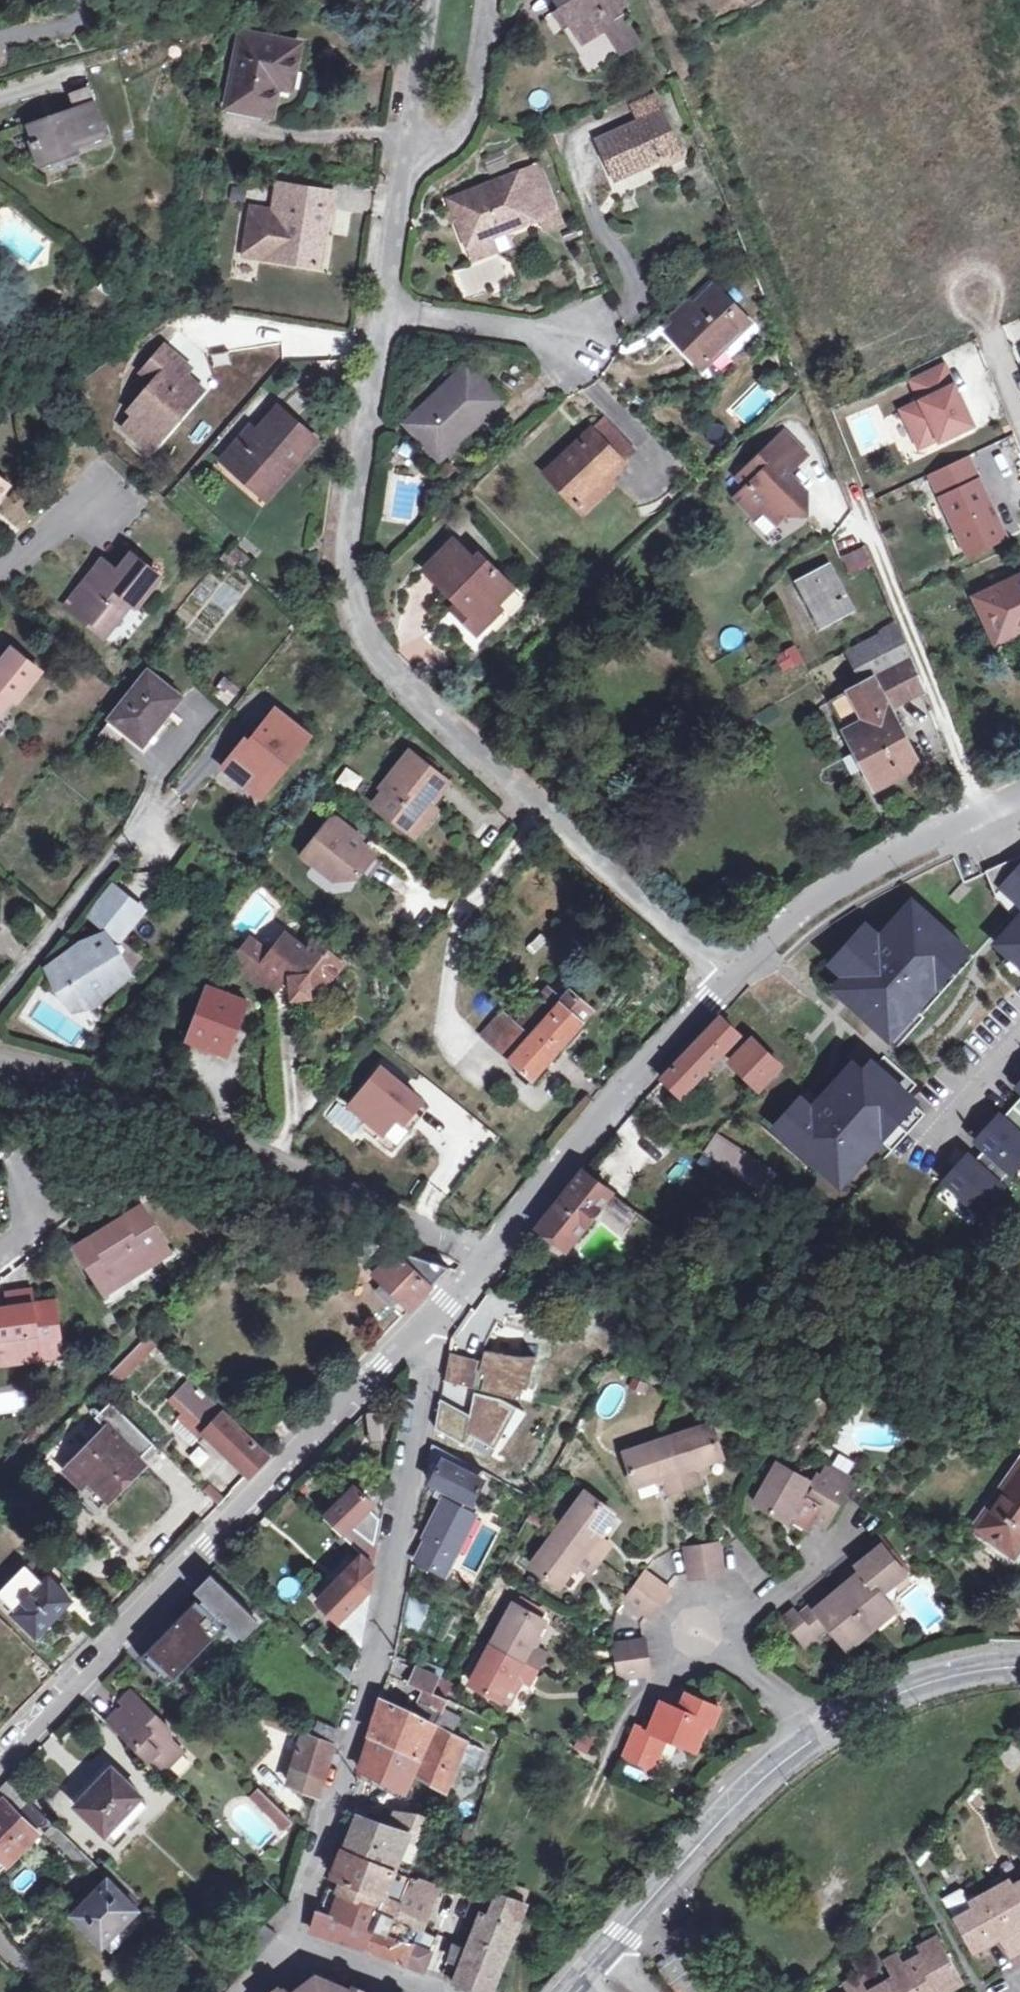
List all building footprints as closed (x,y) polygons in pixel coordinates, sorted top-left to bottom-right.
[(575,36),(598,25),(611,52),(631,42),(614,5),(620,3),(618,0),(557,0),(575,36)] [(298,81),(301,54),(244,43),(231,115),(274,124),(283,79),(298,81)] [(628,109),(634,126),(648,120),(659,115),(652,100),(628,109)] [(57,129),(52,115),(36,121),(52,167),(84,157),(85,160),(116,149),(103,113),(57,129)] [(659,115),(648,120),(667,160),(677,156),(659,115)] [(648,120),(634,126),(594,145),(612,184),(667,160),(648,120)] [(677,156),(667,160),(671,169),(681,165),(677,156)] [(534,226),(515,180),(447,208),(465,254),(534,226)] [(308,189),(277,183),(271,211),(249,206),(240,252),(316,266),(327,208),(305,204),(308,189)] [(670,327),(699,363),(745,326),(717,291),(699,305),(677,322),(670,327)] [(670,315),(677,322),(699,305),(692,297),(670,315)] [(692,369),(699,363),(670,327),(663,333),(692,369)] [(129,413),(134,417),(122,429),(149,453),(178,420),(174,416),(197,389),(171,366),(176,360),(164,349),(141,374),(154,385),(129,413)] [(971,428),(944,365),(912,380),(921,401),(901,410),(917,447),(936,438),(938,443),(971,428)] [(503,405),(468,370),(407,433),(439,462),(464,438),(468,441),(503,405)] [(260,440),(252,433),(224,464),(259,497),(287,468),(293,474),(318,447),(283,416),(260,440)] [(547,472),(577,502),(603,476),(629,451),(599,420),(547,472)] [(807,514),(807,493),(794,479),(790,483),(784,477),(788,474),(807,455),(786,434),(740,478),(749,488),(737,497),(755,516),(762,508),(776,522),(786,514),(807,514)] [(927,474),(965,557),(1005,538),(967,456),(927,474)] [(794,479),(788,474),(784,477),(790,483),(794,479)] [(603,476),(577,502),(587,512),(612,486),(603,476)] [(8,485),(0,478),(0,495),(8,485)] [(467,613),(460,619),(477,637),(489,625),(483,619),(495,608),(512,592),(478,558),(472,563),(454,544),(426,572),(457,603),(467,613)] [(869,565),(863,550),(848,557),(853,571),(869,565)] [(161,580),(130,558),(116,576),(100,564),(67,608),(102,634),(127,603),(137,611),(161,580)] [(852,612),(830,566),(800,582),(824,627),(852,612)] [(970,597),(993,645),(1015,634),(1010,625),(1019,621),(1019,574),(970,597)] [(451,610),(460,619),(467,613),(457,603),(451,610)] [(501,614),(495,608),(483,619),(489,625),(501,614)] [(862,686),(912,659),(899,625),(845,654),(862,686)] [(803,661),(797,650),(783,657),(790,670),(803,661)] [(37,674),(8,652),(6,654),(0,661),(0,699),(2,697),(13,705),(37,674)] [(925,691),(912,659),(862,686),(830,702),(877,791),(921,766),(891,710),(925,691)] [(180,700),(148,675),(112,721),(144,747),(180,700)] [(226,770),(256,795),(279,766),(287,773),(313,742),(278,714),(252,746),(248,743),(226,770)] [(425,806),(430,811),(448,789),(412,758),(383,793),(387,797),(375,811),(412,840),(429,820),(420,812),(425,806)] [(279,766),(256,795),(264,801),(287,773),(279,766)] [(434,814),(430,811),(425,806),(420,812),(429,820),(434,814)] [(335,885),(359,882),(377,861),(334,825),(306,860),(335,885)] [(986,871),(996,897),(1003,889),(1019,904),(1019,856),(986,871)] [(112,952),(143,913),(116,891),(93,919),(106,940),(50,974),(73,1013),(129,979),(112,952)] [(927,983),(960,947),(911,903),(878,940),(864,927),(830,967),(863,996),(855,1004),(852,1008),(888,1041),(908,1020),(934,990),(927,983)] [(997,945),(1019,965),(1019,918),(997,945)] [(266,954),(246,938),(229,958),(267,989),(280,975),(278,973),(283,967),(292,973),(295,993),(311,991),(309,981),(327,978),(342,957),(314,936),(307,944),(287,929),(271,948),(266,954)] [(251,933),(246,938),(266,954),(271,948),(251,933)] [(250,1003),(209,989),(190,1043),(224,1055),(237,1019),(243,1021),(250,1003)] [(517,1031),(502,1018),(484,1039),(534,1081),(593,1013),(572,995),(563,1006),(548,994),(517,1031)] [(741,1035),(723,1017),(664,1079),(682,1095),(741,1035)] [(894,1046),(913,1025),(908,1020),(888,1041),(894,1046)] [(756,1039),(735,1060),(762,1087),(783,1066),(756,1039)] [(872,1135),(906,1097),(874,1068),(866,1078),(852,1065),(810,1111),(799,1101),(772,1130),(816,1169),(821,1164),(835,1176),(851,1158),(859,1165),(879,1142),(872,1135)] [(424,1103),(382,1070),(351,1110),(384,1137),(397,1120),(405,1127),(424,1103)] [(879,1142),(914,1103),(906,1097),(872,1135),(879,1142)] [(379,1144),(394,1156),(431,1110),(424,1103),(405,1127),(397,1120),(384,1137),(379,1144)] [(1013,1108),(1002,1121),(999,1118),(976,1143),(985,1151),(1009,1173),(1011,1174),(1019,1164),(1019,1114),(1013,1108)] [(717,1139),(708,1155),(756,1184),(766,1169),(717,1139)] [(998,1186),(1009,1173),(985,1151),(974,1164),(967,1158),(944,1183),(979,1214),(1002,1189),(998,1186)] [(843,1183),(859,1165),(851,1158),(835,1176),(843,1183)] [(614,1193),(586,1172),(539,1230),(567,1252),(614,1193)] [(90,1228),(97,1239),(101,1245),(91,1251),(88,1245),(74,1253),(97,1290),(110,1282),(117,1292),(151,1271),(148,1267),(165,1256),(138,1214),(122,1224),(115,1213),(90,1228)] [(101,1245),(97,1239),(88,1245),(91,1251),(101,1245)] [(374,1277),(396,1255),(366,1244),(354,1256),(374,1277)] [(450,1273),(396,1255),(374,1277),(411,1313),(450,1273)] [(110,1282),(97,1290),(104,1300),(117,1292),(110,1282)] [(5,1314),(6,1321),(0,1322),(0,1363),(2,1371),(38,1366),(38,1360),(58,1358),(52,1308),(33,1311),(31,1299),(3,1302),(5,1314)] [(119,1382),(153,1346),(146,1339),(112,1375),(119,1382)] [(454,1357),(447,1382),(518,1400),(520,1391),(523,1392),(532,1365),(524,1363),(488,1349),(484,1365),(454,1357)] [(205,1397),(190,1382),(171,1402),(186,1416),(205,1397)] [(186,1416),(204,1434),(223,1415),(205,1397),(186,1416)] [(471,1417),(442,1401),(439,1415),(437,1429),(466,1445),(471,1435),(496,1450),(517,1412),(502,1404),(475,1399),(471,1417)] [(147,1466),(141,1461),(155,1447),(112,1404),(97,1420),(107,1430),(67,1473),(86,1491),(91,1485),(110,1503),(147,1466)] [(362,1412),(364,1441),(381,1439),(379,1411),(362,1412)] [(204,1434),(250,1478),(269,1459),(223,1415),(204,1434)] [(675,1443),(688,1493),(705,1489),(701,1470),(728,1463),(720,1432),(675,1443)] [(671,1497),(688,1493),(675,1443),(632,1454),(640,1485),(666,1479),(671,1497)] [(480,1484),(485,1474),(434,1446),(428,1480),(434,1483),(432,1486),(439,1489),(434,1499),(443,1504),(430,1531),(431,1542),(420,1564),(447,1578),(459,1555),(455,1553),(473,1516),(466,1512),(471,1504),(473,1505),(484,1486),(480,1484)] [(189,1469),(204,1467),(202,1450),(187,1452),(189,1469)] [(999,1487),(1002,1489),(977,1524),(1012,1548),(1019,1537),(1019,1458),(999,1487)] [(822,1528),(827,1520),(838,1500),(839,1500),(853,1472),(830,1459),(813,1486),(777,1464),(753,1505),(780,1520),(794,1497),(814,1508),(807,1520),(822,1528)] [(364,1557),(375,1568),(379,1548),(376,1546),(381,1523),(369,1510),(373,1506),(356,1490),(326,1520),(364,1557)] [(561,1528),(603,1561),(613,1548),(596,1534),(612,1513),(588,1494),(561,1528)] [(459,1555),(462,1556),(480,1519),(473,1516),(455,1553),(459,1555)] [(603,1561),(561,1528),(531,1567),(556,1585),(575,1562),(592,1575),(603,1561)] [(866,1572),(843,1590),(871,1627),(895,1608),(878,1585),(889,1576),(894,1582),(907,1572),(882,1540),(869,1550),(874,1556),(861,1566),(866,1572)] [(717,1547),(702,1549),(707,1581),(722,1578),(717,1547)] [(707,1581),(702,1549),(687,1551),(692,1584),(707,1581)] [(375,1568),(364,1557),(320,1603),(360,1644),(375,1568)] [(16,1612),(14,1615),(37,1638),(71,1602),(33,1564),(24,1573),(22,1571),(0,1594),(0,1596),(16,1612)] [(644,1576),(636,1587),(662,1607),(670,1597),(644,1576)] [(202,1601),(217,1586),(209,1578),(194,1594),(202,1601)] [(197,1604),(145,1657),(166,1677),(207,1635),(212,1640),(227,1625),(241,1639),(256,1623),(217,1586),(202,1601),(204,1603),(200,1607),(197,1604)] [(651,1621),(662,1607),(636,1587),(625,1601),(651,1621)] [(846,1645),(871,1627),(843,1590),(819,1608),(814,1602),(802,1611),(797,1605),(783,1615),(809,1648),(822,1638),(817,1632),(829,1623),(846,1645)] [(420,1629),(425,1604),(409,1600),(403,1625),(420,1629)] [(493,1645),(537,1674),(545,1661),(528,1650),(543,1627),(516,1608),(493,1645)] [(613,1648),(616,1665),(647,1659),(645,1642),(613,1648)] [(528,1689),(537,1674),(493,1645),(469,1685),(496,1702),(511,1679),(528,1689)] [(649,1675),(647,1659),(616,1665),(618,1679),(649,1675)] [(403,1693),(406,1683),(390,1678),(388,1687),(403,1693)] [(122,1720),(117,1715),(106,1726),(147,1766),(152,1762),(159,1769),(169,1767),(181,1754),(170,1743),(171,1733),(131,1694),(120,1705),(129,1713),(122,1720)] [(666,1707),(654,1735),(640,1729),(625,1763),(656,1775),(670,1742),(694,1752),(706,1725),(717,1729),(723,1712),(693,1700),(686,1717),(666,1707)] [(394,1751),(420,1762),(436,1729),(443,1715),(421,1703),(414,1717),(404,1712),(394,1751)] [(372,1741),(394,1751),(404,1712),(388,1705),(381,1709),(372,1741)] [(272,1717),(270,1724),(301,1736),(304,1729),(272,1717)] [(319,1724),(314,1739),(334,1748),(339,1732),(319,1724)] [(466,1744),(436,1729),(420,1762),(413,1777),(446,1795),(459,1762),(466,1744)] [(334,1748),(314,1739),(306,1736),(291,1785),(320,1796),(334,1748)] [(362,1774),(385,1786),(394,1751),(372,1741),(362,1774)] [(466,1744),(459,1762),(479,1771),(485,1753),(466,1744)] [(405,1796),(413,1777),(420,1762),(394,1751),(385,1786),(405,1796)] [(143,1799),(114,1772),(78,1810),(108,1838),(143,1799)] [(102,1873),(9,1783),(0,1791),(94,1880),(102,1873)] [(250,1800),(286,1837),(295,1827),(259,1791),(250,1800)] [(5,1804),(0,1809),(0,1855),(7,1862),(36,1834),(5,1804)] [(359,1820),(344,1854),(398,1872),(417,1823),(403,1821),(396,1834),(359,1820)] [(408,1876),(398,1872),(344,1854),(335,1878),(346,1884),(341,1896),(391,1917),(408,1876)] [(438,1886),(408,1876),(391,1917),(419,1930),(438,1886)] [(474,1898),(479,1883),(463,1878),(458,1892),(474,1898)] [(1012,1886),(1009,1880),(969,1902),(973,1908),(951,1921),(972,1957),(998,1943),(1005,1955),(1019,1946),(1019,1881),(1012,1886)] [(141,1913),(109,1883),(74,1917),(105,1947),(141,1913)] [(330,1891),(322,1914),(335,1919),(375,1932),(411,1944),(419,1930),(391,1917),(341,1896),(330,1891)] [(464,1967),(457,1983),(475,1991),(493,1991),(530,1906),(501,1895),(492,1915),(485,1912),(469,1951),(464,1967)] [(338,1942),(367,1951),(375,1932),(335,1919),(322,1914),(318,1912),(313,1931),(338,1942)] [(263,1926),(248,1944),(261,1956),(277,1937),(266,1928),(263,1926)] [(424,1949),(411,1944),(375,1932),(367,1951),(397,1961),(426,1972),(433,1953),(424,1949)] [(261,1956),(248,1944),(242,1950),(256,1962),(261,1956)] [(464,1967),(469,1951),(455,1945),(450,1961),(460,1966),(464,1967)] [(961,1983),(942,1949),(926,1958),(923,1952),(907,1960),(901,1950),(883,1960),(892,1975),(866,1991),(857,1976),(842,1984),(847,1991),(946,1991),(961,1983)] [(316,1980),(300,1991),(345,1991),(316,1980)]
